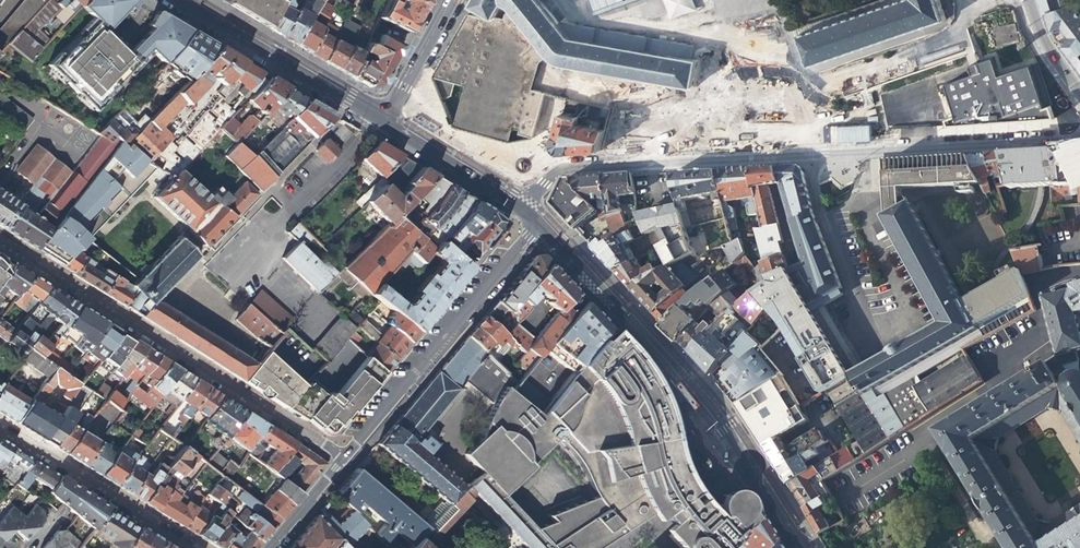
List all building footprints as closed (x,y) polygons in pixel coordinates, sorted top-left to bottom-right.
[(0,28),(0,53),(7,45),(19,32),(48,0),(23,0),(0,28)] [(61,6),(59,4),(62,0),(48,0),(19,32),(44,47),(51,39),(39,29),(61,6)] [(85,3),(89,8),(86,11),(91,16),(80,29),(83,32),(62,55),(58,52),(46,66),(59,78),(61,77),(67,82),(65,84),(79,96),(80,95),(86,100),(85,102),(97,113),(109,100),(106,97),(128,74),(131,76),(134,73),(91,33),(102,21),(109,14),(121,0),(88,0),(85,3)] [(85,3),(88,0),(67,0),(65,2),(71,10),(77,4),(81,7),(85,3)] [(191,31),(186,29),(181,25),(177,23),(169,18),(161,13),(157,14),(154,15),(148,26),(152,30),(147,36),(144,36),(141,40),(141,42),(128,57),(123,53),(126,50),(119,43),(111,36),(108,39),(104,34),(130,7),(133,9),(136,4),(135,2),(135,0),(121,0),(109,14),(102,21),(91,33),(134,73),(142,64),(140,61),(150,50),(165,63),(191,31)] [(229,3),(269,27),(284,1),(282,0),(232,0),(229,3)] [(269,27),(275,31),(282,35),(298,8),(303,0),(285,0),(284,1),(269,27)] [(298,8),(282,35),(290,40),(296,43),(320,0),(311,0),(309,3),(309,8),(306,12),(298,8)] [(296,43),(302,47),(310,52),(327,20),(339,0),(320,0),(296,43)] [(422,6),(420,0),(401,0),(403,1),(398,10),(392,8),(396,0),(389,0),(380,18),(408,32),(419,12),(422,6)] [(444,99),(451,96),(455,83),(467,86),(455,126),(512,142),(514,135),(516,129),(522,131),(521,134),(534,137),(537,123),(538,121),(546,93),(533,90),(541,65),(551,57),(559,63),(562,64),(566,66),(688,86),(693,87),(697,61),(582,42),(549,0),(476,0),(472,6),(483,12),(482,15),(480,18),(468,15),(434,76),(444,99)] [(593,14),(638,0),(589,0),(593,14)] [(696,9),(693,0),(662,0),(669,19),(696,9)] [(799,36),(903,0),(881,0),(797,30),(799,36)] [(799,36),(810,66),(947,19),(940,0),(903,0),(799,36)] [(1074,4),(1064,7),(1061,0),(1040,0),(1043,7),(1044,13),(1047,21),(1050,28),(1051,31),(1052,33),(1061,31),(1063,33),(1066,38),(1068,56),(1077,69),(1079,69),(1079,13),(1074,4)] [(351,8),(341,28),(324,60),(338,68),(355,36),(365,17),(351,8)] [(341,28),(327,20),(310,52),(324,60),(341,28)] [(180,78),(187,83),(218,48),(199,36),(191,31),(165,63),(164,64),(171,70),(167,74),(167,79),(172,83),(177,81),(180,78)] [(44,47),(19,32),(7,45),(29,63),(44,47)] [(371,38),(368,44),(384,53),(366,85),(380,84),(401,45),(381,35),(377,42),(371,38)] [(368,44),(355,36),(338,68),(351,76),(356,68),(361,59),(365,51),(368,44)] [(1030,47),(1024,36),(1017,39),(1021,49),(1030,47)] [(367,62),(361,59),(356,68),(351,76),(354,78),(358,80),(366,85),(384,53),(368,44),(365,51),(371,55),(372,58),(371,61),(368,60),(367,62)] [(216,79),(224,86),(243,63),(238,60),(223,51),(218,48),(187,83),(139,135),(130,145),(149,164),(173,139),(161,128),(182,106),(185,108),(206,86),(209,79),(207,77),(211,72),(218,77),(216,79)] [(981,72),(945,84),(956,114),(958,121),(994,109),(993,104),(1001,101),(1006,115),(1043,103),(1030,66),(998,76),(993,59),(978,63),(981,72)] [(247,90),(253,94),(268,77),(264,75),(255,70),(253,69),(243,63),(224,86),(216,95),(223,101),(238,83),(242,86),(236,93),(240,97),(247,90)] [(220,129),(237,144),(272,107),(288,90),(285,88),(275,82),(268,77),(253,94),(247,101),(256,111),(250,117),(248,116),(239,125),(231,118),(220,129)] [(688,86),(686,104),(707,105),(700,88),(693,87),(688,86)] [(287,114),(291,118),(307,101),(294,93),(288,90),(272,107),(282,118),(287,114)] [(886,96),(886,118),(896,118),(896,122),(904,122),(905,105),(902,105),(903,95),(894,95),(894,97),(886,96)] [(22,134),(32,122),(0,96),(0,117),(22,134)] [(311,104),(307,101),(291,118),(287,122),(278,131),(252,157),(274,179),(302,150),(335,118),(330,115),(325,112),(321,109),(311,104)] [(608,118),(610,109),(601,107),(599,116),(608,118)] [(601,122),(562,111),(554,144),(561,153),(572,152),(578,152),(599,151),(604,130),(599,128),(601,122)] [(282,118),(287,122),(291,118),(287,114),(282,118)] [(414,122),(424,128),(426,124),(422,121),(416,118),(414,122)] [(98,135),(102,138),(112,144),(117,139),(122,144),(127,148),(130,145),(139,135),(135,131),(126,129),(123,131),(111,121),(98,135)] [(937,125),(937,135),(1029,131),(1029,121),(937,125)] [(426,129),(435,134),(437,130),(428,125),(426,129)] [(869,125),(824,127),(825,143),(870,142),(869,125)] [(71,174),(54,160),(33,185),(37,188),(32,195),(29,198),(36,204),(44,194),(49,198),(39,211),(25,200),(20,206),(4,230),(20,241),(36,250),(47,234),(122,144),(117,139),(112,144),(102,138),(71,174)] [(328,141),(316,152),(325,161),(331,160),(339,152),(332,146),(328,141)] [(47,234),(36,250),(48,258),(61,267),(76,251),(81,246),(85,242),(125,200),(140,184),(155,169),(148,165),(149,164),(130,145),(127,148),(122,144),(47,234)] [(261,192),(274,179),(252,157),(252,158),(237,144),(225,157),(261,192)] [(362,159),(381,179),(387,184),(391,180),(409,163),(390,151),(378,144),(362,159)] [(16,172),(33,185),(54,160),(37,147),(16,172)] [(1077,151),(1056,152),(1061,187),(1076,185),(1075,176),(1079,175),(1079,150),(1077,151)] [(1061,187),(1056,152),(1029,153),(1011,154),(1021,178),(1022,189),(1022,192),(1061,187)] [(1021,178),(1011,154),(1007,155),(1001,155),(1007,175),(1010,187),(1010,190),(1022,189),(1021,178)] [(1003,188),(1010,187),(1007,175),(1001,155),(996,155),(988,156),(994,176),(1000,175),(1003,188)] [(994,178),(994,176),(988,156),(978,156),(969,157),(972,171),(980,185),(988,199),(993,195),(990,189),(988,180),(994,178)] [(859,374),(852,379),(864,398),(867,404),(891,442),(906,432),(927,419),(984,384),(969,359),(922,388),(907,396),(914,407),(897,416),(885,397),(879,400),(875,392),(912,371),(980,332),(978,329),(1031,301),(1022,276),(1021,274),(965,303),(912,205),(904,209),(902,191),(980,185),(972,171),(969,157),(886,162),(887,171),(890,216),(885,219),(942,325),(863,372),(859,374)] [(799,167),(776,169),(781,186),(784,197),(798,248),(822,238),(813,215),(804,181),(804,175),(799,167)] [(144,188),(160,171),(155,169),(140,184),(144,188)] [(398,200),(384,186),(360,210),(365,214),(371,208),(387,224),(395,216),(417,194),(434,177),(421,169),(407,185),(410,188),(398,200)] [(769,185),(769,187),(775,187),(781,186),(776,169),(770,169),(764,170),(769,185)] [(757,170),(751,171),(755,188),(769,185),(764,170),(757,170)] [(209,198),(181,171),(174,178),(169,176),(163,182),(165,184),(153,199),(189,230),(188,231),(205,248),(258,195),(245,183),(229,199),(218,188),(209,198)] [(751,218),(761,215),(755,188),(751,171),(744,171),(725,172),(716,172),(725,210),(727,217),(730,228),(731,233),(739,231),(734,210),(731,208),(729,208),(728,203),(754,199),(755,204),(750,205),(749,209),(751,218)] [(717,212),(725,210),(716,172),(691,174),(672,175),(678,207),(681,215),(686,214),(683,203),(716,196),(718,204),(716,208),(717,212)] [(612,176),(604,177),(610,218),(621,214),(620,198),(635,196),(631,177),(631,175),(616,176),(612,176)] [(417,194),(424,201),(442,182),(434,177),(417,194)] [(601,213),(597,214),(602,221),(605,220),(610,218),(604,177),(584,179),(573,179),(588,202),(599,201),(601,213)] [(355,205),(360,210),(384,186),(387,184),(381,179),(355,205)] [(580,229),(597,214),(588,202),(573,179),(568,180),(565,180),(552,206),(555,208),(575,230),(582,237),(585,234),(580,229)] [(449,187),(442,182),(424,201),(420,206),(427,213),(436,205),(449,187)] [(150,194),(144,188),(140,184),(125,200),(135,210),(150,194)] [(25,195),(29,198),(32,195),(37,188),(33,185),(25,195)] [(769,185),(755,188),(761,215),(764,230),(779,226),(769,187),(769,185)] [(429,226),(418,236),(423,240),(434,228),(449,213),(463,195),(455,191),(449,187),(436,205),(427,213),(421,219),(429,226)] [(0,192),(0,228),(4,230),(20,206),(0,192)] [(435,245),(438,248),(441,245),(456,228),(477,203),(470,199),(463,195),(449,213),(434,228),(443,237),(435,245)] [(462,233),(466,237),(489,211),(482,206),(477,203),(456,228),(441,245),(451,253),(456,247),(453,244),(462,233)] [(641,229),(636,232),(629,236),(607,247),(602,242),(593,250),(599,255),(611,269),(616,274),(647,257),(659,252),(670,270),(674,267),(695,256),(691,248),(685,230),(681,215),(678,207),(662,210),(638,214),(641,229)] [(497,217),(489,211),(466,237),(456,247),(451,253),(456,258),(467,247),(479,258),(506,225),(497,217)] [(687,213),(686,214),(681,215),(685,230),(692,228),(687,213)] [(601,240),(602,242),(607,247),(629,236),(625,225),(621,214),(610,218),(605,220),(609,228),(611,234),(601,240)] [(344,270),(337,277),(364,301),(370,294),(371,295),(380,285),(392,270),(408,251),(410,253),(422,241),(423,240),(418,236),(412,230),(395,216),(387,224),(343,269),(344,270)] [(701,235),(730,228),(727,217),(698,226),(701,235)] [(631,223),(625,225),(629,236),(636,232),(631,223)] [(312,240),(297,224),(287,234),(297,245),(282,260),(316,294),(335,275),(323,263),(320,266),(304,249),(312,240)] [(764,230),(757,230),(764,263),(784,257),(779,244),(783,243),(779,226),(764,230)] [(136,281),(131,286),(136,289),(125,308),(133,313),(141,318),(151,303),(153,301),(165,289),(202,252),(185,233),(149,268),(143,265),(138,271),(140,277),(136,281)] [(456,247),(466,237),(462,233),(453,244),(456,247)] [(822,238),(798,248),(800,251),(804,265),(801,266),(793,268),(789,270),(765,278),(767,283),(765,285),(762,287),(754,295),(770,314),(783,330),(823,396),(827,394),(851,379),(813,315),(823,309),(825,308),(844,297),(840,292),(843,290),(822,238)] [(433,252),(422,241),(410,253),(422,264),(431,254),(433,252)] [(724,248),(734,265),(745,256),(746,255),(741,241),(724,248)] [(398,299),(380,285),(371,295),(382,304),(393,313),(418,334),(456,289),(471,271),(460,261),(456,258),(451,253),(441,245),(438,248),(433,252),(431,254),(439,261),(440,266),(430,277),(428,276),(413,293),(416,295),(408,304),(403,306),(396,301),(398,299)] [(1022,276),(1042,272),(1036,248),(1011,251),(1012,254),(1021,274),(1022,276)] [(86,259),(76,251),(61,267),(67,270),(72,273),(72,275),(73,275),(86,259)] [(417,269),(422,264),(410,253),(408,251),(392,270),(395,273),(400,272),(409,262),(417,269)] [(793,268),(801,266),(797,252),(789,255),(793,268)] [(465,254),(460,261),(471,271),(476,264),(465,254)] [(5,277),(13,264),(4,258),(0,256),(0,282),(5,277)] [(753,271),(755,269),(745,256),(734,265),(737,268),(743,263),(751,273),(753,271)] [(659,276),(647,257),(616,274),(622,281),(632,291),(659,276)] [(789,270),(784,257),(764,263),(762,264),(755,269),(753,271),(765,285),(767,283),(765,278),(789,270)] [(87,258),(86,259),(73,275),(90,286),(104,295),(115,276),(106,271),(101,277),(89,270),(94,262),(87,258)] [(537,280),(549,266),(544,260),(538,260),(532,260),(526,268),(524,269),(522,271),(533,284),(537,280)] [(19,296),(33,277),(23,270),(13,264),(5,277),(0,282),(0,295),(6,287),(19,296)] [(541,290),(555,272),(554,270),(552,269),(549,266),(537,280),(533,284),(521,299),(528,306),(542,293),(541,290)] [(679,274),(674,267),(670,270),(659,276),(632,291),(639,299),(643,303),(655,316),(684,292),(687,289),(675,277),(679,274)] [(511,311),(514,308),(521,299),(533,284),(522,271),(513,283),(504,293),(484,317),(497,328),(502,321),(502,318),(500,317),(506,310),(508,312),(511,311)] [(762,287),(765,285),(753,271),(751,273),(762,287)] [(558,275),(555,272),(541,290),(542,293),(550,300),(548,303),(560,314),(566,307),(576,294),(571,289),(569,287),(560,277),(558,275)] [(725,272),(714,281),(728,296),(714,310),(719,316),(706,329),(700,324),(680,342),(691,353),(739,308),(742,306),(743,304),(732,292),(738,285),(725,272)] [(131,286),(115,276),(104,295),(112,300),(125,308),(136,289),(131,286)] [(14,301),(31,312),(50,288),(42,282),(33,277),(19,296),(14,301)] [(710,314),(714,310),(728,296),(714,281),(704,290),(698,295),(697,295),(674,316),(664,325),(660,328),(671,337),(678,344),(680,342),(700,324),(689,312),(689,310),(696,310),(701,305),(710,314)] [(1038,547),(973,442),(1060,389),(1071,379),(1066,371),(1079,363),(1076,353),(1079,352),(1079,327),(1077,316),(1079,315),(1079,281),(1068,284),(1069,290),(1041,298),(1057,358),(935,433),(1006,547),(1079,547),(1079,521),(1038,547)] [(37,337),(52,318),(67,298),(58,293),(50,288),(31,312),(17,329),(7,342),(24,354),(29,348),(37,337)] [(687,294),(684,292),(655,316),(657,317),(660,320),(662,323),(663,324),(664,325),(674,316),(672,313),(688,299),(687,294)] [(754,295),(743,304),(742,306),(758,326),(770,314),(754,295)] [(47,344),(37,337),(29,348),(32,350),(42,357),(48,350),(60,335),(81,308),(74,303),(67,298),(52,318),(62,325),(59,326),(47,341),(48,342),(47,344)] [(519,315),(528,306),(521,299),(514,308),(519,315)] [(178,317),(153,301),(151,303),(141,318),(167,335),(178,317)] [(573,373),(609,329),(607,327),(605,325),(595,315),(594,313),(584,303),(578,311),(574,316),(569,323),(547,351),(573,373)] [(281,335),(248,305),(246,307),(235,321),(268,351),(281,335)] [(981,336),(984,341),(994,335),(1035,312),(1033,306),(981,336)] [(569,310),(566,307),(560,314),(569,323),(574,316),(569,310)] [(75,342),(80,334),(94,316),(87,311),(81,308),(60,335),(64,339),(66,337),(75,342)] [(742,311),(739,308),(691,353),(700,363),(712,377),(722,364),(733,350),(723,339),(744,319),(739,313),(742,311)] [(813,315),(851,379),(852,379),(859,374),(863,372),(825,308),(823,309),(813,315)] [(374,313),(390,327),(410,344),(418,334),(393,313),(388,319),(385,317),(385,314),(378,309),(374,313)] [(356,310),(349,315),(356,324),(362,320),(356,310)] [(520,348),(527,354),(531,351),(541,358),(547,351),(569,323),(560,314),(537,342),(520,328),(525,320),(519,315),(516,317),(514,321),(516,323),(505,335),(520,348)] [(89,350),(108,325),(101,321),(94,316),(80,334),(91,341),(85,348),(89,350)] [(348,341),(354,334),(356,332),(340,316),(313,347),(314,349),(326,364),(348,341)] [(0,319),(0,337),(4,339),(7,342),(17,329),(2,317),(0,319)] [(187,323),(178,317),(167,335),(176,340),(187,323)] [(517,351),(520,348),(505,335),(497,328),(484,317),(480,322),(475,328),(505,354),(511,348),(515,349),(517,351)] [(359,329),(375,343),(378,346),(395,361),(410,344),(390,327),(382,337),(365,322),(359,329)] [(248,362),(187,323),(176,340),(179,343),(199,355),(241,382),(254,366),(248,362)] [(100,343),(109,349),(121,333),(115,329),(108,325),(89,350),(76,368),(83,373),(76,381),(80,384),(81,385),(94,368),(103,356),(94,350),(100,343)] [(502,356),(495,363),(509,376),(518,365),(505,354),(475,328),(471,332),(467,337),(485,354),(491,347),(502,356)] [(511,445),(481,473),(499,492),(555,440),(563,446),(566,449),(573,457),(577,464),(581,474),(585,482),(594,498),(546,517),(553,522),(534,530),(551,547),(598,547),(688,487),(681,477),(692,467),(694,470),(700,467),(686,452),(673,438),(664,440),(661,428),(660,422),(657,412),(627,436),(612,422),(608,426),(595,415),(636,371),(628,360),(622,354),(627,348),(609,329),(573,373),(539,415),(523,433),(511,445)] [(752,332),(733,350),(722,364),(727,369),(732,375),(761,349),(770,341),(767,338),(760,341),(752,332)] [(116,364),(121,358),(134,342),(127,337),(121,333),(109,349),(103,356),(94,368),(100,372),(110,360),(116,364)] [(361,340),(354,334),(348,341),(355,347),(361,340)] [(377,445),(449,506),(467,488),(414,444),(419,439),(417,437),(472,374),(506,402),(498,412),(523,433),(539,415),(513,394),(519,386),(509,376),(495,363),(485,354),(467,337),(453,355),(430,381),(389,431),(377,445)] [(121,358),(134,366),(146,349),(140,345),(134,342),(121,358)] [(364,356),(367,358),(368,359),(378,346),(375,343),(364,356)] [(368,359),(384,374),(395,361),(378,346),(368,359)] [(127,399),(137,387),(159,358),(153,354),(146,349),(134,366),(127,376),(133,381),(122,395),(127,399)] [(761,349),(732,375),(720,385),(729,396),(739,408),(783,379),(785,378),(761,349)] [(23,362),(48,380),(57,368),(56,367),(51,364),(42,357),(32,350),(23,362)] [(48,350),(42,357),(51,364),(56,367),(62,360),(48,350)] [(539,415),(573,373),(547,351),(541,358),(529,374),(519,386),(513,394),(539,415)] [(518,365),(529,374),(541,358),(531,351),(527,354),(518,365)] [(256,353),(248,362),(254,366),(262,358),(256,353)] [(262,358),(254,366),(241,382),(247,385),(252,389),(257,384),(255,382),(271,363),(263,356),(262,358)] [(137,387),(146,393),(169,364),(164,361),(159,358),(137,387)] [(308,383),(303,389),(301,392),(284,409),(323,434),(335,432),(338,428),(347,417),(351,412),(352,413),(359,405),(384,374),(368,359),(367,358),(333,398),(329,394),(326,397),(308,383)] [(57,368),(69,376),(75,369),(62,360),(56,367),(57,368)] [(275,366),(271,363),(255,382),(257,384),(274,366),(275,366)] [(158,401),(159,399),(181,371),(175,367),(169,364),(146,393),(141,400),(146,404),(151,397),(158,401)] [(282,372),(275,366),(274,366),(257,384),(263,388),(259,393),(260,393),(282,372)] [(168,418),(180,401),(196,381),(187,375),(181,371),(159,399),(169,407),(163,415),(168,418)] [(645,385),(636,371),(595,415),(608,426),(612,422),(646,387),(645,385)] [(916,379),(912,371),(875,392),(879,400),(885,397),(897,416),(914,407),(907,396),(922,388),(916,379)] [(289,377),(282,372),(260,393),(262,395),(269,399),(289,377)] [(1079,422),(1079,373),(1077,373),(1075,374),(1071,379),(1060,389),(1079,422)] [(303,389),(289,377),(269,399),(275,403),(284,409),(301,392),(303,389)] [(808,422),(783,379),(739,408),(757,436),(765,449),(781,439),(808,422)] [(838,412),(842,419),(867,404),(864,398),(852,379),(851,379),(827,394),(838,412)] [(171,439),(194,408),(208,389),(200,384),(196,381),(180,401),(188,407),(177,422),(179,424),(176,428),(166,421),(158,431),(171,439)] [(263,388),(257,384),(252,389),(259,393),(263,388)] [(5,386),(0,392),(0,414),(4,417),(15,423),(30,402),(5,386)] [(651,398),(646,387),(612,422),(627,436),(657,412),(656,409),(651,398)] [(203,424),(204,422),(223,398),(215,394),(208,389),(194,408),(203,415),(199,421),(203,424)] [(112,394),(106,402),(118,411),(124,402),(112,394)] [(220,446),(226,438),(246,413),(234,405),(223,398),(204,422),(220,434),(215,441),(220,446)] [(87,426),(85,425),(65,454),(74,460),(83,466),(98,446),(114,425),(122,414),(118,411),(106,402),(102,400),(94,411),(108,421),(95,439),(83,432),(87,426)] [(471,466),(479,475),(481,473),(511,445),(462,404),(448,421),(486,452),(471,466)] [(857,443),(867,458),(891,442),(867,404),(842,419),(857,443)] [(226,438),(247,453),(253,445),(267,426),(256,420),(246,413),(226,438)] [(125,416),(122,414),(114,425),(117,426),(125,416)] [(60,451),(65,454),(85,425),(89,418),(84,415),(79,422),(75,420),(72,425),(70,424),(54,448),(60,451)] [(262,466),(272,474),(295,444),(282,436),(267,426),(253,445),(247,453),(246,455),(254,461),(259,455),(259,454),(265,445),(273,451),(262,466)] [(452,428),(439,442),(461,460),(472,446),(452,428)] [(788,451),(781,439),(765,449),(772,459),(780,472),(823,446),(826,444),(818,433),(788,451)] [(15,484),(34,462),(16,450),(0,440),(0,471),(6,475),(2,480),(11,488),(15,484)] [(857,443),(832,459),(841,474),(842,473),(847,469),(852,466),(858,464),(867,458),(857,443)] [(303,467),(289,486),(302,495),(309,486),(321,472),(327,465),(302,449),(299,447),(295,444),(272,474),(281,480),(296,462),(303,467)] [(115,456),(98,446),(83,466),(91,471),(100,476),(115,456)] [(122,446),(115,456),(100,476),(109,482),(116,486),(138,457),(122,446)] [(827,451),(823,446),(780,472),(784,478),(789,485),(818,467),(813,459),(827,451)] [(146,447),(138,457),(116,486),(123,490),(130,494),(145,474),(137,468),(150,450),(146,447)] [(154,486),(142,503),(148,506),(155,510),(194,454),(184,448),(182,447),(172,462),(155,486),(154,486)] [(214,452),(206,463),(209,466),(216,471),(218,473),(227,462),(214,452)] [(194,487),(209,466),(206,463),(194,454),(155,510),(162,515),(183,528),(196,511),(188,505),(185,509),(177,503),(188,487),(194,487)] [(151,477),(145,474),(130,494),(136,499),(142,503),(154,486),(155,486),(172,462),(167,459),(162,466),(160,465),(151,477)] [(834,478),(841,474),(832,459),(818,467),(789,485),(791,489),(799,502),(805,511),(826,499),(831,496),(824,483),(834,478)] [(228,461),(227,462),(218,473),(222,476),(229,481),(237,468),(228,461)] [(31,476),(51,489),(59,477),(47,470),(34,462),(15,484),(21,488),(31,476)] [(427,529),(356,470),(335,495),(348,507),(355,513),(362,505),(411,546),(418,538),(427,529)] [(203,502),(208,495),(216,485),(222,476),(218,473),(216,471),(210,479),(213,481),(199,500),(203,502)] [(467,488),(475,496),(524,547),(551,547),(534,530),(499,492),(481,473),(479,475),(467,488)] [(254,515),(252,517),(271,532),(274,528),(279,522),(281,520),(262,506),(229,481),(222,476),(216,485),(228,496),(236,504),(239,506),(241,504),(254,515)] [(66,500),(101,522),(111,510),(86,495),(59,477),(51,489),(66,500)] [(283,482),(262,506),(281,520),(291,508),(302,495),(289,486),(283,482)] [(223,502),(228,496),(216,485),(208,495),(217,503),(220,506),(223,502)] [(418,538),(426,546),(428,544),(475,496),(467,488),(449,506),(447,508),(430,526),(427,529),(418,538)] [(736,492),(735,491),(719,507),(719,509),(720,511),(723,515),(718,520),(712,513),(697,528),(709,540),(747,503),(746,501),(743,497),(743,496),(740,493),(738,492),(736,492)] [(734,491),(732,491),(728,492),(725,493),(723,495),(721,497),(720,499),(719,502),(719,507),(735,491),(734,491)] [(829,503),(826,499),(805,511),(811,521),(820,537),(830,530),(832,531),(837,527),(832,518),(829,520),(822,508),(829,503)] [(232,509),(223,502),(220,506),(231,515),(234,511),(232,509)] [(4,535),(9,535),(14,528),(22,534),(26,538),(47,513),(36,503),(25,516),(13,505),(0,519),(0,536),(4,535)] [(217,503),(208,513),(212,516),(218,508),(220,506),(217,503)] [(709,540),(716,547),(725,547),(756,516),(752,510),(747,503),(709,540)] [(703,504),(688,518),(697,528),(712,513),(703,504)] [(427,523),(430,526),(447,508),(444,505),(427,523)] [(218,520),(212,516),(196,536),(202,539),(207,543),(224,523),(227,520),(231,515),(220,506),(218,508),(223,513),(218,520)] [(234,511),(231,515),(234,518),(242,527),(247,533),(261,543),(266,537),(271,532),(252,517),(239,506),(234,511)] [(199,507),(196,511),(183,528),(191,532),(196,536),(212,516),(208,513),(199,507)] [(322,514),(318,518),(348,547),(369,526),(355,513),(348,507),(341,514),(337,519),(325,507),(321,512),(322,514)] [(115,547),(126,547),(138,527),(123,518),(111,510),(101,522),(83,543),(79,547),(105,547),(108,544),(115,547)] [(756,516),(725,547),(733,547),(735,545),(738,547),(759,547),(770,537),(766,532),(759,520),(756,516)] [(348,547),(318,518),(317,517),(304,532),(291,547),(349,547),(348,547)] [(709,540),(697,528),(688,518),(668,537),(678,547),(716,547),(709,540)] [(207,543),(215,547),(216,547),(225,547),(235,536),(236,534),(224,523),(207,543)] [(83,543),(61,524),(41,547),(79,547),(83,543)] [(150,535),(144,531),(138,527),(126,547),(142,547),(150,535)] [(235,536),(225,547),(257,547),(261,543),(247,533),(241,540),(235,536)] [(162,542),(155,538),(150,535),(142,547),(158,547),(162,542)] [(770,537),(759,547),(776,547),(770,537)] [(418,538),(411,546),(408,547),(429,547),(426,546),(418,538)]
